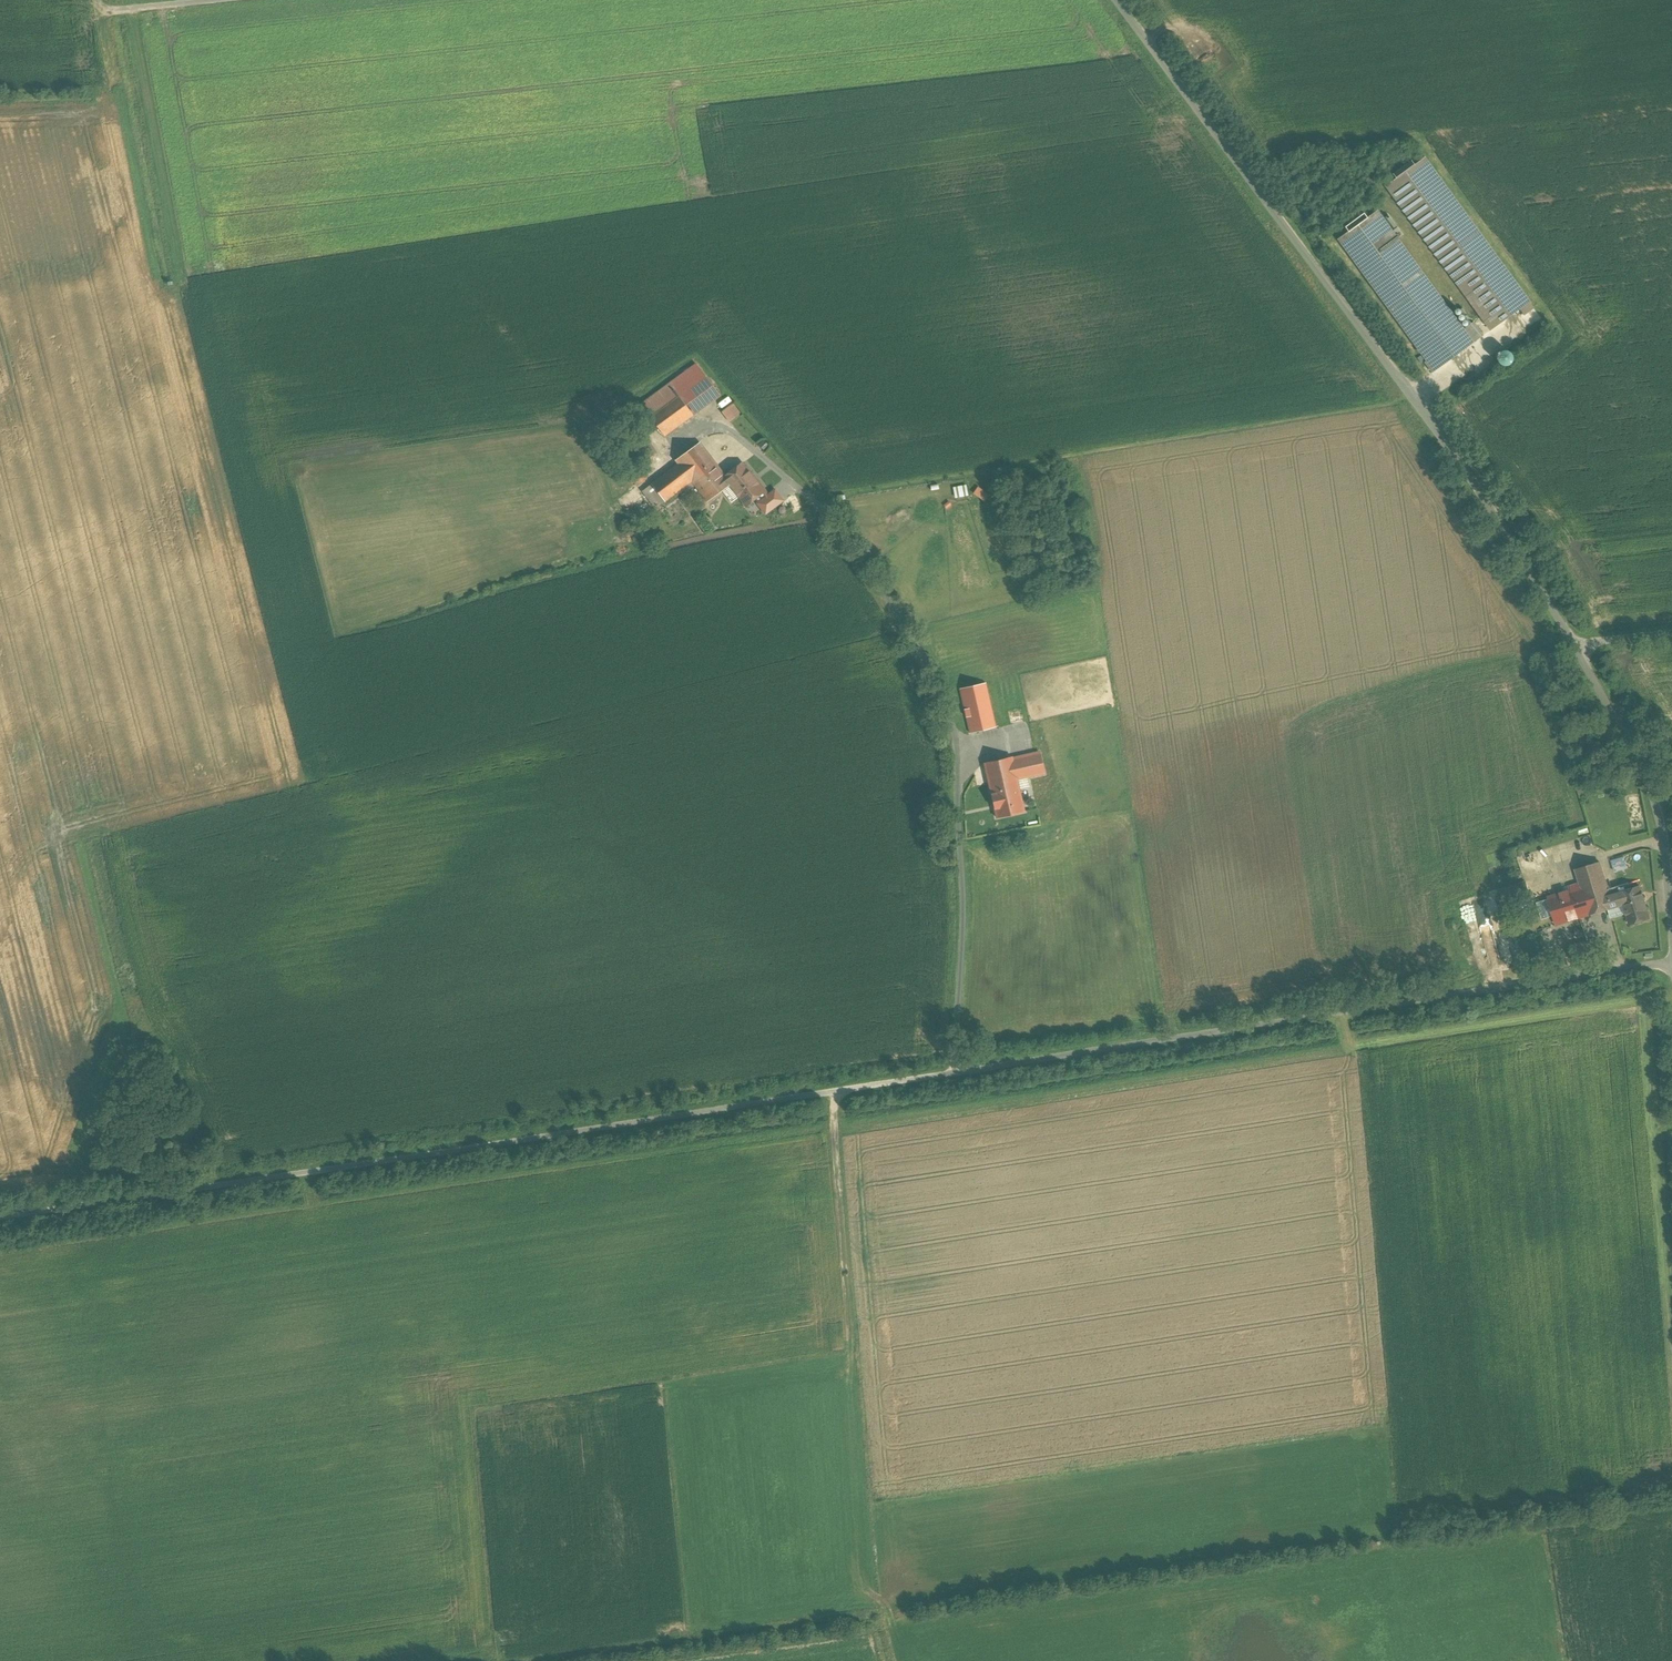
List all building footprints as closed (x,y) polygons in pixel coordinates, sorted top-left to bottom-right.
[(1529,304),(1423,159),(1384,188),(1490,333),(1529,304)] [(1473,340),(1376,212),(1336,242),(1433,370),(1473,340)] [(665,438),(722,397),(698,364),(641,405),(665,438)] [(743,415),(734,406),(725,414),(733,423),(743,415)] [(726,480),(700,449),(645,493),(660,512),(693,485),(709,505),(731,487),(726,480)] [(649,479),(638,466),(628,474),(639,487),(649,479)] [(766,496),(744,466),(726,480),(731,487),(748,509),(766,496)] [(986,683),(960,689),(970,733),(996,727),(986,683)] [(1021,709),(1009,712),(1011,723),(1024,721),(1021,709)] [(990,786),(1018,780),(1045,774),(1040,752),(1037,753),(1013,758),(1013,757),(984,764),(990,786)] [(1018,780),(990,786),(997,818),(1025,811),(1018,780)] [(1558,924),(1614,907),(1611,896),(1599,862),(1575,869),(1582,888),(1550,897),(1558,924)] [(1640,887),(1611,896),(1614,907),(1624,904),(1630,924),(1649,918),(1640,887)] [(1546,921),(1525,926),(1531,949),(1552,943),(1546,921)]
